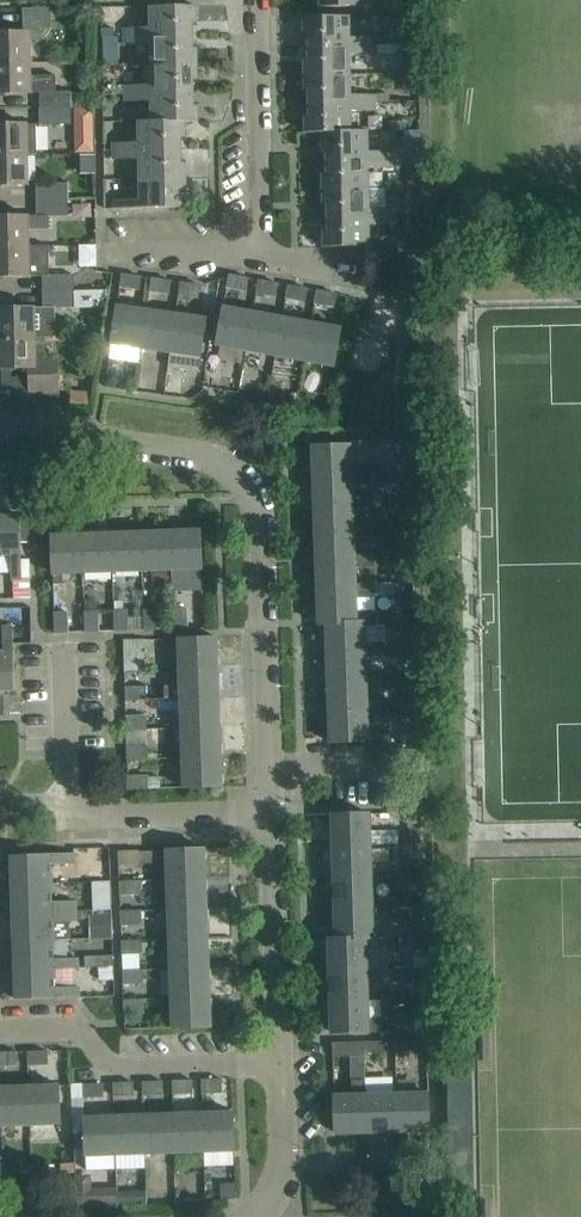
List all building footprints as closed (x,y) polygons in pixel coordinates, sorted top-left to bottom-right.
[(125,36),(192,35),(192,21),(197,21),(196,6),(151,6),(151,27),(125,28),(125,36)] [(29,62),(29,40),(40,40),(40,28),(50,28),(50,8),(24,8),(24,32),(0,33),(0,63),(29,62)] [(309,46),(376,44),(376,36),(349,37),(349,16),(304,17),(304,33),(308,33),(309,46)] [(102,36),(115,36),(115,26),(102,26),(102,36)] [(192,35),(125,36),(125,44),(151,43),(152,64),(197,63),(197,48),(193,48),(192,35)] [(376,44),(309,46),(309,60),(305,60),(305,75),(350,74),(349,53),(376,52),(376,44)] [(420,52),(405,52),(405,72),(420,72),(420,52)] [(0,63),(0,93),(41,92),(41,91),(56,91),(56,74),(29,74),(29,62),(0,63)] [(197,63),(152,64),(152,85),(126,85),(126,93),(193,92),(193,79),(197,78),(197,63)] [(350,94),(350,74),(305,75),(305,90),(309,90),(309,103),(377,102),(377,94),(350,94)] [(72,91),(56,91),(41,91),(41,92),(41,107),(72,107),(72,91)] [(193,92),(126,93),(126,101),(152,101),(153,121),(152,121),(185,121),(185,122),(198,121),(198,106),(194,106),(193,92)] [(377,102),(309,103),(310,117),(305,117),(306,133),(322,132),(351,130),(351,110),(377,109),(377,102)] [(72,107),(41,107),(41,123),(72,123),(72,107)] [(152,121),(153,121),(139,121),(140,142),(114,142),(114,150),(181,150),(181,136),(185,136),(185,122),(185,121),(152,121)] [(407,121),(389,121),(389,131),(407,130),(407,121)] [(28,154),(27,124),(0,125),(0,154),(28,154)] [(36,124),(27,124),(28,154),(37,154),(36,124)] [(78,125),(45,125),(45,142),(78,142),(78,125)] [(367,130),(351,130),(322,132),(322,147),(327,147),(327,160),(409,158),(409,148),(406,148),(394,148),(394,150),(367,151),(367,130)] [(181,150),(114,150),(114,159),(140,158),(140,179),(186,178),(186,163),(181,163),(181,150)] [(0,154),(0,185),(28,184),(28,154),(0,154)] [(409,158),(327,160),(327,174),(323,174),(323,189),(368,188),(368,167),(409,166),(409,158)] [(186,178),(140,179),(141,200),(115,200),(115,208),(182,207),(182,193),(186,193),(186,178)] [(38,199),(69,198),(68,183),(37,183),(38,199)] [(369,208),(368,188),(323,189),(323,204),(328,204),(328,218),(395,217),(408,217),(408,208),(369,208)] [(69,198),(38,199),(38,216),(46,215),(69,215),(69,198)] [(38,216),(0,216),(0,246),(29,245),(29,229),(46,229),(46,215),(38,216)] [(395,217),(328,218),(328,231),(324,231),(324,247),(370,246),(369,225),(395,224),(395,217)] [(29,245),(0,246),(0,276),(30,276),(30,275),(43,275),(43,291),(75,291),(74,274),(49,275),(49,245),(29,245)] [(122,274),(120,287),(140,289),(142,277),(122,274)] [(247,291),(249,278),(230,275),(227,287),(247,291)] [(152,278),(150,291),(170,294),(172,281),(152,278)] [(276,296),(279,284),(259,280),(257,293),(276,296)] [(181,282),(179,295),(199,298),(201,285),(181,282)] [(306,302),(308,289),(288,285),(286,298),(306,302)] [(43,291),(43,307),(0,308),(0,337),(35,338),(35,320),(56,320),(56,307),(75,307),(75,291),(43,291)] [(317,291),(315,303),(335,307),(337,294),(317,291)] [(142,348),(147,310),(118,306),(112,344),(142,348)] [(246,350),(253,312),(224,306),(217,345),(246,350)] [(147,310),(142,348),(172,352),(177,314),(147,310)] [(282,317),(253,312),(246,350),(275,356),(282,317)] [(206,318),(177,314),(172,352),(201,356),(206,318)] [(282,317),(275,356),(305,361),(312,323),(282,317)] [(312,323),(305,361),(334,366),(341,328),(312,323)] [(35,338),(0,337),(0,368),(30,368),(30,392),(61,392),(61,359),(36,360),(35,338)] [(418,424),(417,412),(405,412),(406,424),(418,424)] [(313,475),(371,474),(371,465),(352,465),(351,445),(312,446),(313,475)] [(371,479),(371,474),(313,475),(314,505),(372,503),(372,495),(353,495),(352,479),(371,479)] [(372,508),(372,503),(314,505),(316,535),(373,533),(373,524),(354,525),(353,509),(372,508)] [(22,559),(20,515),(0,516),(0,555),(11,555),(13,599),(30,598),(29,559),(22,559)] [(171,531),(173,570),(202,569),(201,530),(171,531)] [(173,570),(171,531),(141,532),(143,571),(173,570)] [(143,571),(141,532),(112,533),(113,572),(143,571)] [(113,572),(112,533),(82,534),(84,573),(113,572)] [(373,533),(316,535),(317,564),(374,563),(374,553),(355,554),(354,538),(373,537),(373,533)] [(84,573),(82,534),(52,535),(54,584),(63,584),(63,574),(84,573)] [(409,552),(395,553),(396,566),(410,565),(409,552)] [(374,563),(317,564),(318,594),(375,592),(375,583),(356,584),(355,567),(374,567),(374,563)] [(224,600),(225,568),(206,568),(205,600),(224,600)] [(173,573),(154,573),(154,588),(173,587),(173,573)] [(394,583),(375,583),(375,592),(375,597),(394,596),(394,583)] [(375,592),(318,594),(319,625),(326,624),(376,622),(375,613),(357,613),(356,597),(375,597),(375,592)] [(92,598),(85,599),(85,611),(98,611),(98,603),(92,598)] [(116,609),(124,609),(124,600),(116,600),(116,609)] [(173,609),(173,629),(187,629),(186,608),(173,609)] [(143,609),(144,629),(156,629),(156,609),(143,609)] [(114,610),(114,631),(127,630),(127,610),(114,610)] [(85,611),(86,632),(99,631),(98,611),(85,611)] [(55,613),(56,633),(69,632),(68,612),(55,613)] [(376,626),(376,622),(326,624),(327,653),(385,651),(385,641),(365,642),(365,626),(376,626)] [(0,650),(0,691),(15,690),(13,627),(2,627),(2,650),(0,650)] [(180,669),(219,667),(218,637),(179,639),(180,669)] [(144,640),(124,640),(125,671),(145,670),(144,640)] [(385,655),(385,651),(327,653),(328,683),(386,681),(386,671),(366,672),(366,655),(385,655)] [(180,669),(180,685),(166,686),(166,699),(181,699),(220,697),(219,667),(180,669)] [(386,684),(386,681),(328,683),(329,713),(387,711),(387,701),(367,702),(366,685),(386,684)] [(146,687),(126,687),(126,700),(146,700),(146,687)] [(221,727),(220,697),(181,699),(182,728),(221,727)] [(387,715),(387,711),(329,713),(330,742),(369,741),(369,745),(389,744),(388,730),(368,731),(367,715),(387,715)] [(126,717),(126,719),(127,730),(147,729),(146,716),(126,717)] [(221,727),(182,728),(183,758),(222,757),(221,727)] [(127,746),(128,759),(148,759),(147,746),(127,746)] [(222,757),(183,758),(184,788),(223,786),(222,757)] [(161,778),(148,778),(148,776),(128,777),(129,790),(161,788),(161,778)] [(420,812),(410,812),(411,832),(421,831),(420,812)] [(334,845),(376,844),(376,827),(370,827),(369,813),(333,814),(334,845)] [(376,844),(334,845),(335,876),(377,875),(376,858),(371,858),(371,845),(376,845),(376,844)] [(410,864),(421,864),(420,844),(410,844),(410,864)] [(167,880),(206,878),(205,848),(166,850),(167,880)] [(137,851),(118,851),(118,864),(138,864),(137,851)] [(12,884),(53,882),(52,864),(75,863),(74,853),(11,855),(12,884)] [(94,863),(94,878),(108,878),(108,863),(94,863)] [(377,875),(335,876),(336,908),(372,906),(371,876),(377,876),(377,875)] [(411,895),(422,895),(421,875),(411,875),(411,895)] [(206,878),(167,880),(169,909),(207,908),(206,878)] [(119,894),(139,894),(139,881),(119,882),(119,894)] [(53,882),(12,884),(13,913),(77,910),(77,900),(53,900),(53,882)] [(372,906),(336,908),(337,939),(373,938),(372,906)] [(412,926),(423,926),(422,906),(411,906),(412,926)] [(209,938),(207,908),(169,909),(170,939),(209,938)] [(91,915),(91,940),(114,939),(112,909),(94,910),(94,915),(91,915)] [(77,920),(77,910),(13,913),(14,942),(54,940),(53,920),(77,920)] [(120,924),(140,923),(140,911),(120,912),(120,924)] [(413,957),(424,957),(423,937),(412,937),(413,957)] [(209,938),(170,939),(171,969),(210,967),(209,938)] [(373,938),(337,939),(330,939),(331,970),(366,969),(365,940),(374,939),(373,938)] [(55,958),(54,940),(14,942),(15,970),(55,969),(78,968),(78,957),(55,958)] [(121,954),(141,953),(141,940),(121,941),(121,954)] [(115,956),(88,957),(88,967),(115,966),(115,956)] [(100,980),(115,980),(114,967),(100,967),(100,980)] [(210,967),(171,969),(172,998),(211,997),(210,967)] [(414,988),(425,988),(424,968),(413,968),(414,988)] [(55,969),(15,970),(16,999),(79,997),(79,986),(55,986),(55,969)] [(368,1000),(366,969),(331,970),(332,1002),(368,1000)] [(122,983),(143,982),(142,970),(122,971),(122,983)] [(211,997),(172,998),(173,1028),(212,1027),(211,997)] [(415,1019),(425,1019),(425,999),(414,999),(415,1019)] [(124,1000),(124,1013),(144,1013),(144,1000),(124,1000)] [(368,1019),(368,1000),(332,1002),(333,1033),(383,1031),(383,1019),(368,1019)] [(425,1019),(415,1019),(415,1030),(426,1030),(425,1019)] [(394,1052),(414,1051),(413,1041),(394,1041),(394,1052)] [(333,1042),(333,1053),(354,1052),(353,1042),(333,1042)] [(362,1053),(383,1053),(383,1042),(362,1042),(362,1053)] [(48,1051),(28,1052),(28,1065),(48,1064),(48,1051)] [(19,1065),(18,1052),(0,1053),(0,1065),(19,1065)] [(222,1079),(202,1080),(203,1093),(223,1092),(222,1079)] [(367,1131),(366,1095),(365,1079),(352,1080),(353,1095),(334,1096),(336,1133),(367,1131)] [(192,1080),(173,1081),(173,1094),(193,1093),(192,1080)] [(144,1082),(144,1095),(164,1094),(163,1081),(144,1082)] [(114,1083),(114,1096),(134,1095),(134,1082),(114,1083)] [(84,1084),(84,1097),(104,1096),(104,1083),(84,1084)] [(29,1086),(31,1125),(61,1124),(59,1085),(29,1086)] [(0,1087),(0,1093),(1,1126),(31,1125),(29,1086),(0,1087)] [(397,1094),(398,1130),(430,1129),(428,1093),(397,1094)] [(398,1130),(397,1094),(366,1095),(367,1131),(398,1130)] [(233,1112),(203,1113),(205,1152),(234,1151),(233,1112)] [(203,1113),(174,1114),(175,1153),(205,1152),(203,1113)] [(175,1153),(174,1114),(144,1115),(145,1154),(175,1153)] [(145,1154),(144,1115),(114,1116),(116,1155),(145,1154)] [(116,1155),(114,1116),(85,1117),(86,1156),(116,1155)] [(117,1189),(105,1189),(105,1204),(115,1204),(117,1203),(117,1191),(117,1189)]
